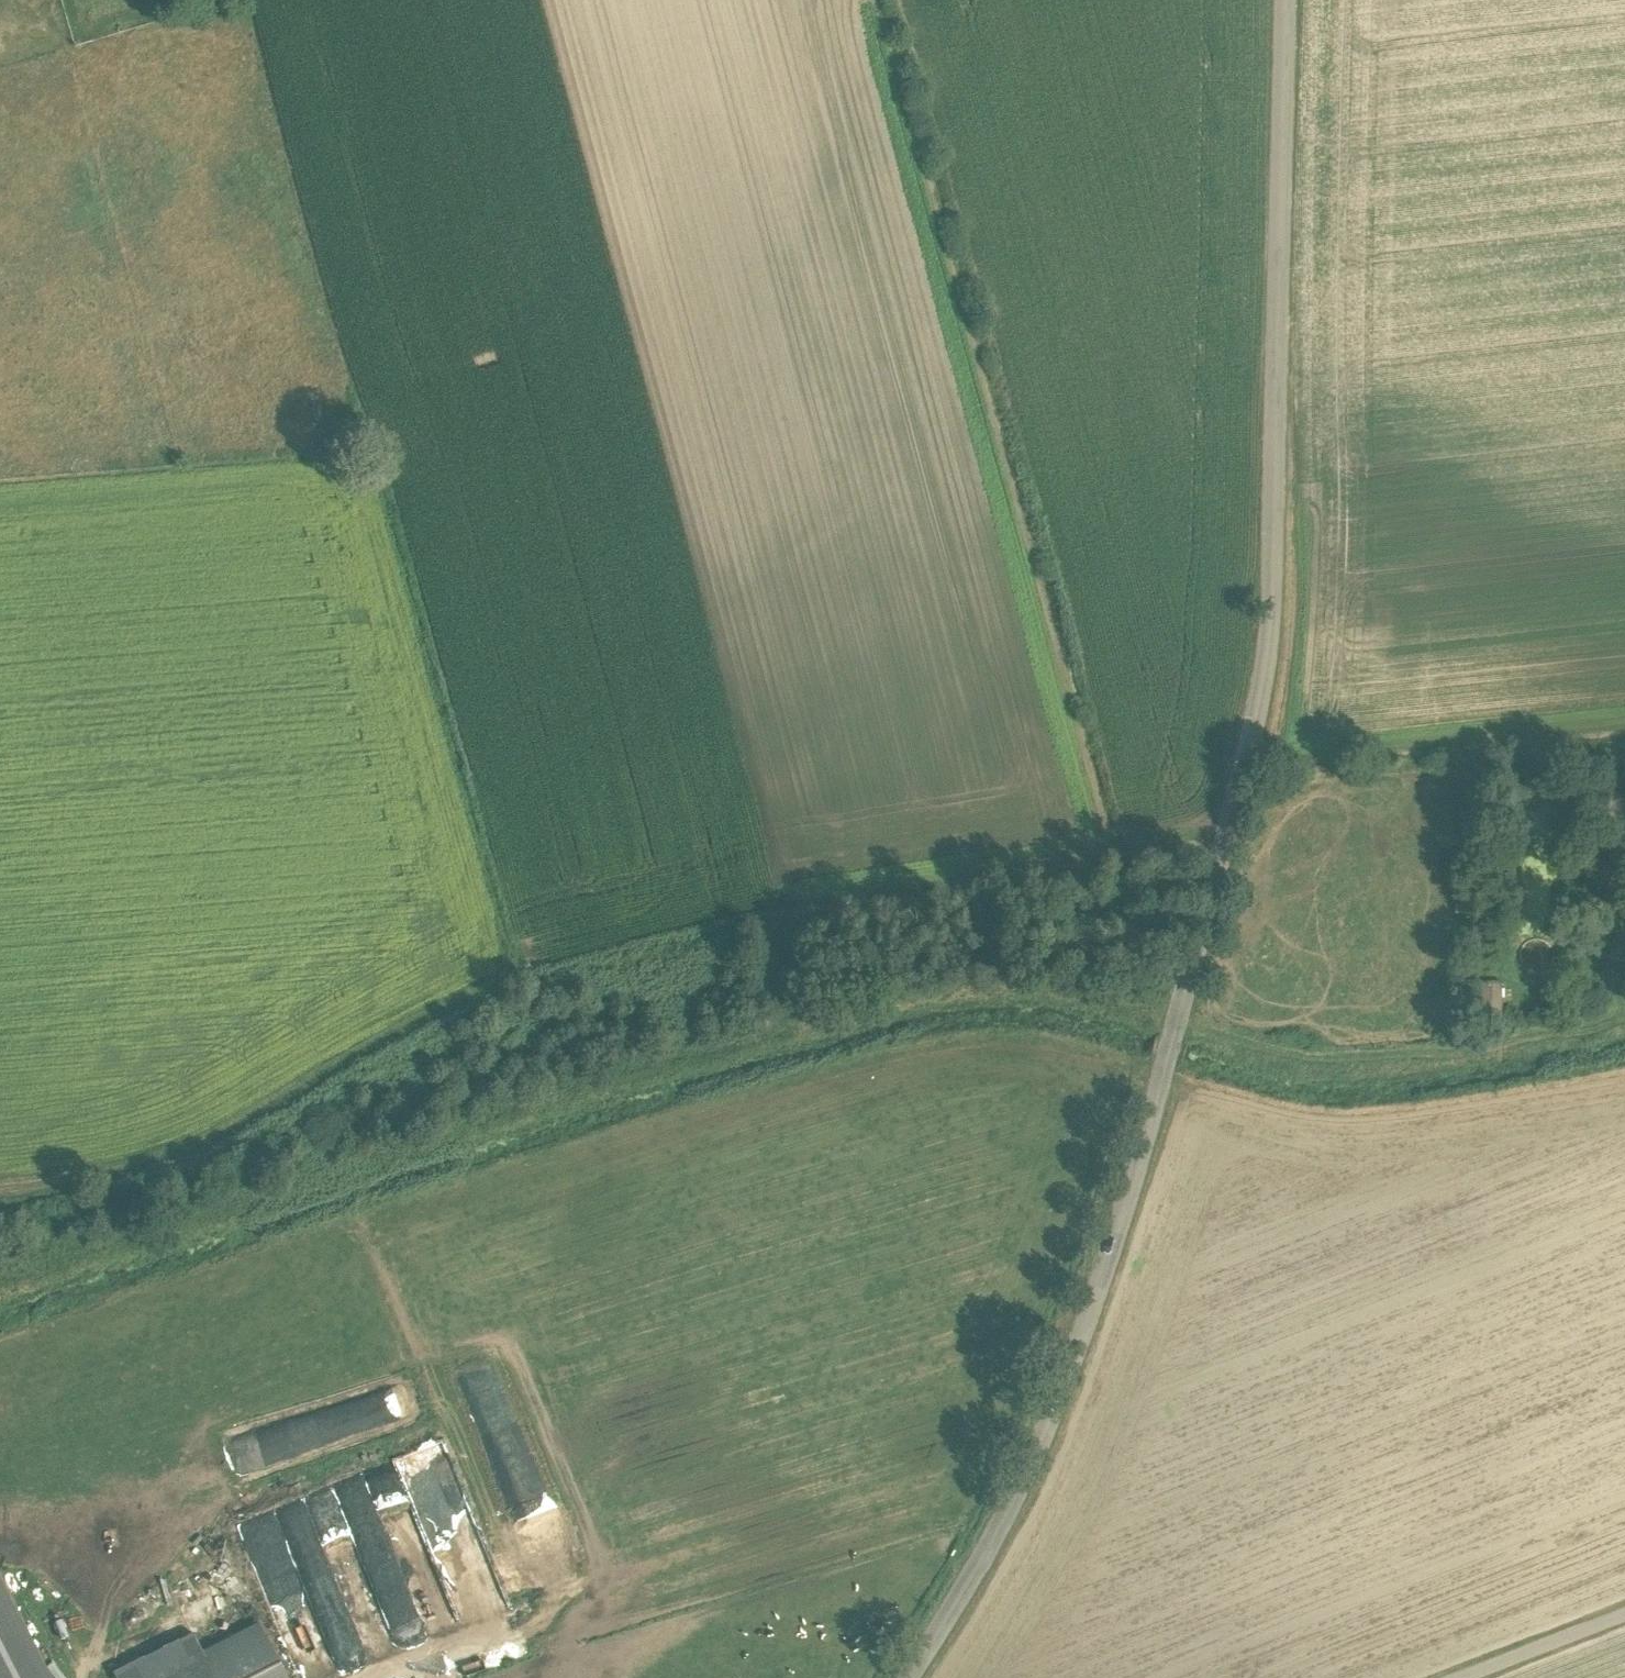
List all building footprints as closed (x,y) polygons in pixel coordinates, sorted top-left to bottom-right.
[(0,1585),(0,1677),(48,1677),(0,1585)] [(257,1623),(201,1651),(191,1633),(112,1674),(114,1677),(286,1677),(257,1623)]
